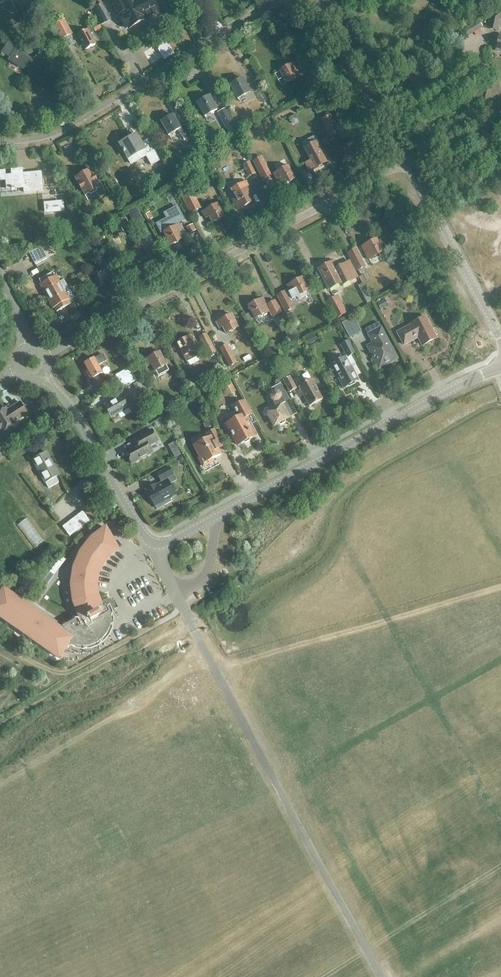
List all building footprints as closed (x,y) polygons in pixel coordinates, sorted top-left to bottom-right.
[(127,1),(126,0),(107,0),(116,17),(121,15),(121,17),(119,18),(125,30),(128,29),(129,30),(148,20),(147,19),(160,12),(154,0),(129,0),(127,1)] [(92,9),(101,25),(107,22),(107,21),(111,19),(103,4),(92,9)] [(500,19),(500,13),(499,12),(498,18),(492,17),(490,29),(495,31),(498,18),(500,19)] [(462,27),(468,37),(483,28),(477,17),(462,27)] [(65,20),(54,26),(61,39),(72,33),(65,20)] [(92,27),(95,32),(101,29),(99,24),(92,27)] [(78,35),(86,50),(95,45),(90,35),(92,34),(90,29),(78,35)] [(44,54),(31,61),(30,60),(16,51),(18,48),(9,43),(2,54),(11,59),(10,59),(25,68),(26,68),(32,80),(43,74),(39,66),(48,61),(44,54)] [(294,64),(280,71),(287,85),(298,79),(295,72),(297,71),(294,64)] [(303,84),(309,95),(320,89),(314,78),(303,84)] [(230,86),(238,100),(250,94),(243,80),(230,86)] [(197,104),(205,118),(217,111),(210,97),(197,104)] [(222,111),(218,113),(222,120),(225,118),(229,116),(225,109),(222,111)] [(331,116),(322,121),(329,135),(339,131),(331,116)] [(184,124),(179,127),(173,117),(161,123),(168,137),(178,131),(184,141),(192,137),(184,124)] [(234,127),(227,131),(231,138),(238,134),(234,127)] [(128,140),(120,145),(131,164),(146,156),(151,165),(159,160),(147,140),(141,143),(138,137),(129,142),(128,140)] [(317,142),(304,149),(311,161),(305,164),(309,172),(326,163),(323,156),(324,156),(317,142)] [(253,162),(263,180),(270,176),(261,158),(253,162)] [(242,165),(257,192),(262,189),(255,174),(256,173),(250,161),(242,165)] [(284,186),(295,180),(288,167),(274,174),(277,181),(280,179),(284,186)] [(75,178),(85,197),(102,187),(91,168),(75,178)] [(12,176),(6,177),(7,190),(24,188),(25,193),(43,192),(41,173),(19,176),(18,171),(11,171),(12,176)] [(231,197),(238,210),(253,203),(249,196),(252,194),(246,182),(232,190),(235,195),(231,197)] [(178,192),(190,215),(202,209),(190,186),(178,192)] [(64,201),(44,203),(45,214),(65,212),(64,201)] [(213,224),(224,218),(217,204),(203,212),(207,218),(209,217),(213,224)] [(94,217),(89,207),(83,211),(88,220),(94,217)] [(129,215),(135,226),(144,221),(138,210),(129,215)] [(164,233),(171,246),(182,240),(179,233),(181,232),(178,225),(164,233)] [(362,247),(369,261),(383,253),(376,240),(362,247)] [(143,261),(154,255),(146,242),(132,249),(136,256),(139,254),(143,261)] [(30,254),(35,264),(47,258),(41,248),(30,254)] [(349,254),(358,271),(366,267),(357,250),(349,254)] [(97,263),(102,272),(108,269),(104,260),(97,263)] [(344,265),(338,268),(334,261),(319,269),(329,289),(340,283),(341,286),(351,280),(344,265)] [(47,297),(67,286),(65,281),(63,283),(62,281),(59,283),(56,276),(55,277),(53,273),(39,280),(41,285),(47,297)] [(298,297),(299,299),(310,294),(302,278),(288,286),(291,292),(286,295),(285,293),(278,296),(286,312),(293,308),(289,301),(298,297)] [(67,286),(47,297),(54,309),(55,308),(57,313),(71,305),(69,300),(74,298),(67,286)] [(275,301),(266,305),(263,299),(248,306),(255,320),(269,312),(272,318),(282,313),(275,301)] [(329,304),(336,318),(345,313),(338,299),(329,304)] [(227,334),(238,329),(231,315),(217,323),(221,329),(224,328),(227,334)] [(422,346),(436,338),(425,317),(411,325),(397,333),(404,345),(413,340),(413,339),(417,337),(422,346)] [(385,360),(388,364),(397,359),(381,328),(368,335),(373,344),(367,347),(377,364),(385,360)] [(200,338),(209,356),(217,352),(207,334),(200,338)] [(178,343),(187,362),(198,356),(192,344),(196,342),(192,336),(178,343)] [(341,345),(348,357),(355,353),(348,342),(341,345)] [(220,349),(230,367),(237,363),(228,345),(220,349)] [(159,377),(170,371),(160,352),(145,360),(149,367),(152,365),(159,377)] [(98,365),(107,361),(103,355),(95,360),(94,359),(84,364),(89,372),(87,373),(91,380),(93,378),(93,379),(103,374),(98,365)] [(344,388),(358,380),(346,357),(331,365),(333,369),(330,370),(334,377),(337,376),(344,388)] [(137,372),(138,372),(134,366),(130,368),(129,368),(116,375),(123,389),(137,381),(136,379),(140,377),(137,372)] [(283,380),(290,393),(297,389),(290,376),(283,380)] [(298,387),(309,407),(323,399),(312,379),(298,387)] [(229,381),(221,385),(227,396),(235,392),(229,381)] [(285,420),(288,418),(281,405),(290,401),(280,383),(271,388),(273,392),(272,393),(271,393),(271,394),(271,395),(270,396),(271,397),(271,398),(271,399),(272,400),(273,401),(274,401),(275,402),(276,402),(273,403),(276,407),(271,410),(270,409),(266,408),(264,409),(263,413),(264,415),(268,416),(269,416),(275,426),(278,424),(280,425),(285,423),(285,420)] [(106,406),(112,418),(129,408),(125,400),(131,396),(128,390),(113,398),(115,400),(106,406)] [(166,401),(165,401),(162,394),(153,399),(156,406),(157,406),(161,414),(170,409),(166,401)] [(242,443),(245,444),(250,442),(250,439),(255,436),(245,418),(252,415),(244,401),(233,407),(239,418),(226,425),(238,446),(242,443)] [(27,414),(20,403),(7,411),(5,408),(0,411),(0,432),(2,432),(2,433),(15,424),(14,422),(27,414)] [(34,410),(40,420),(46,416),(39,406),(34,410)] [(125,452),(132,464),(153,453),(149,446),(158,441),(152,430),(134,440),(137,445),(125,452)] [(203,464),(205,466),(214,461),(213,459),(221,455),(218,449),(223,446),(215,430),(207,434),(209,438),(194,446),(200,457),(198,458),(202,465),(203,464)] [(33,461),(46,484),(59,476),(46,453),(33,461)] [(155,485),(146,490),(147,491),(146,491),(147,493),(147,495),(148,498),(150,498),(155,507),(156,506),(157,509),(165,505),(163,502),(175,495),(168,480),(167,480),(166,479),(173,475),(169,467),(157,474),(162,483),(156,486),(155,485)] [(83,512),(63,527),(70,536),(90,521),(83,512)] [(101,606),(98,596),(96,585),(98,575),(102,565),(109,557),(118,550),(106,528),(92,539),(81,552),(74,568),(72,584),(66,585),(68,603),(75,621),(63,627),(29,603),(27,606),(4,589),(0,595),(0,617),(59,658),(70,643),(76,646),(83,647),(90,646),(97,644),(102,639),(107,634),(110,627),(111,620),(109,611),(114,608),(110,602),(110,601),(101,606)]
